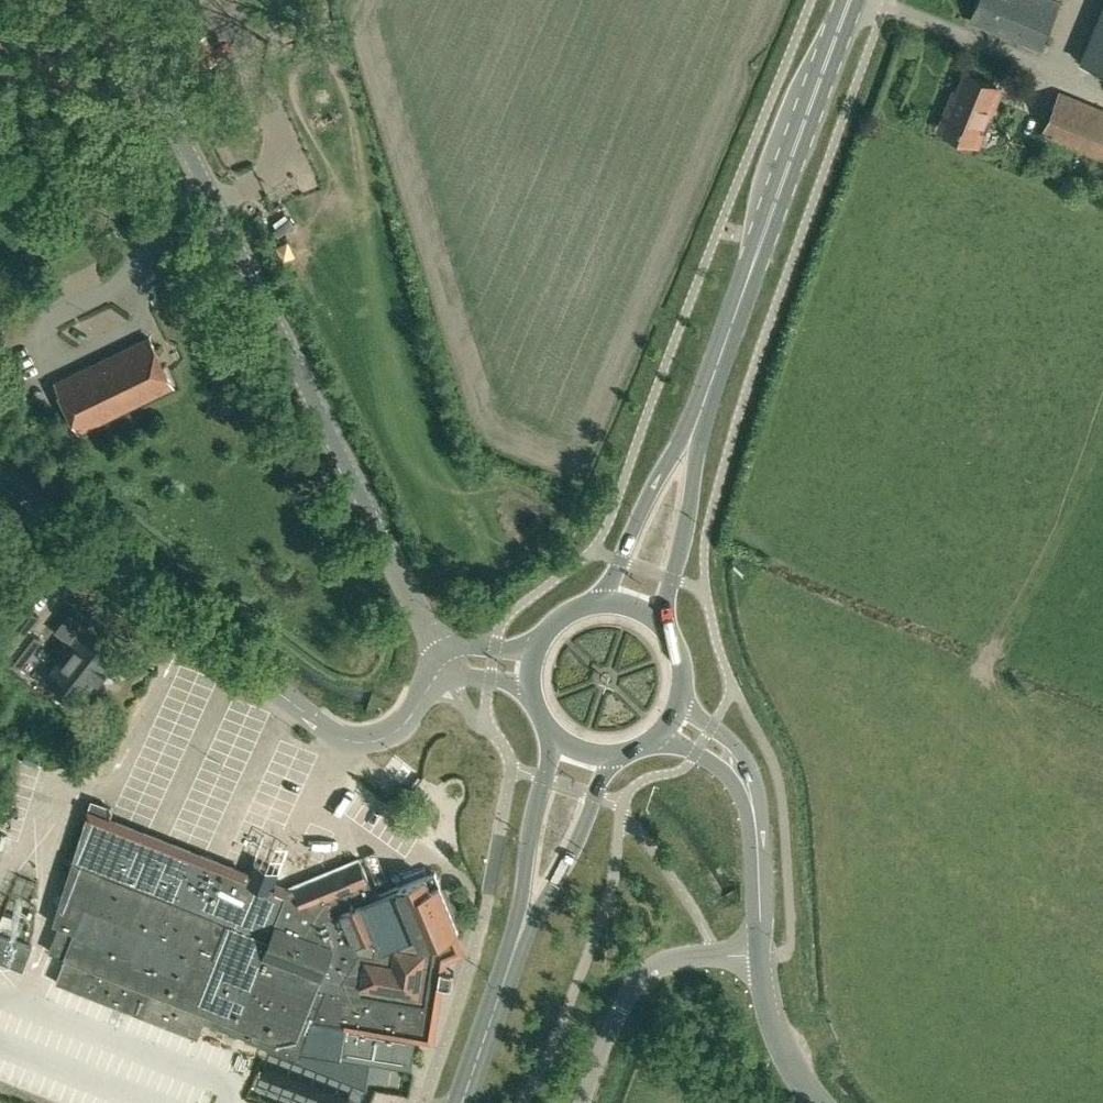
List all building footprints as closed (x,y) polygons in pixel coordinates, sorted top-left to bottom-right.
[(971,19),(1041,48),(1060,1),(1057,0),(979,0),(971,19)] [(941,127),(978,142),(996,99),(993,98),(998,86),(967,73),(956,99),(953,98),(941,127)] [(1102,158),(1102,109),(1060,91),(1042,133),(1102,158)] [(150,337),(57,382),(80,430),(173,385),(150,337)] [(27,605),(0,640),(0,651),(18,665),(40,638),(32,631),(43,617),(27,605)] [(48,676),(80,701),(119,652),(86,627),(48,676)] [(60,924),(49,951),(66,957),(64,961),(56,981),(199,1037),(200,1034),(204,1023),(204,1022),(205,1021),(208,1013),(213,1015),(209,1025),(237,1036),(241,1026),(249,1029),(245,1039),(258,1044),(290,1056),(293,1056),(301,1053),(301,1052),(342,1058),(343,1057),(412,1069),(417,1037),(418,1037),(418,1036),(421,1033),(422,1029),(434,958),(461,947),(455,930),(459,928),(458,925),(458,924),(461,923),(445,886),(442,887),(436,871),(399,886),(399,885),(375,894),(360,857),(293,885),(295,888),(290,890),(275,884),(280,871),(257,862),(256,861),(255,861),(250,874),(249,874),(110,819),(114,808),(94,800),(90,810),(56,922),(60,924)] [(3,912),(0,920),(0,926),(19,933),(24,921),(3,912)] [(24,969),(33,946),(0,933),(0,960),(24,969)]
